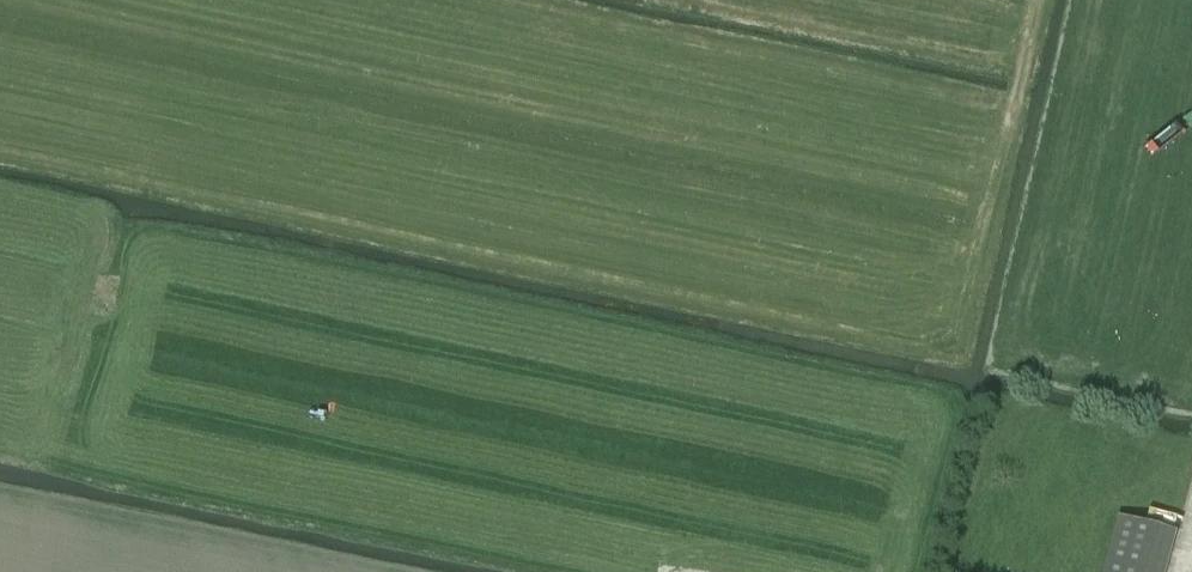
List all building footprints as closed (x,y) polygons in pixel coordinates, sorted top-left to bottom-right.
[(1174,529),(1177,518),(1151,511),(1148,522),(1174,529)]
